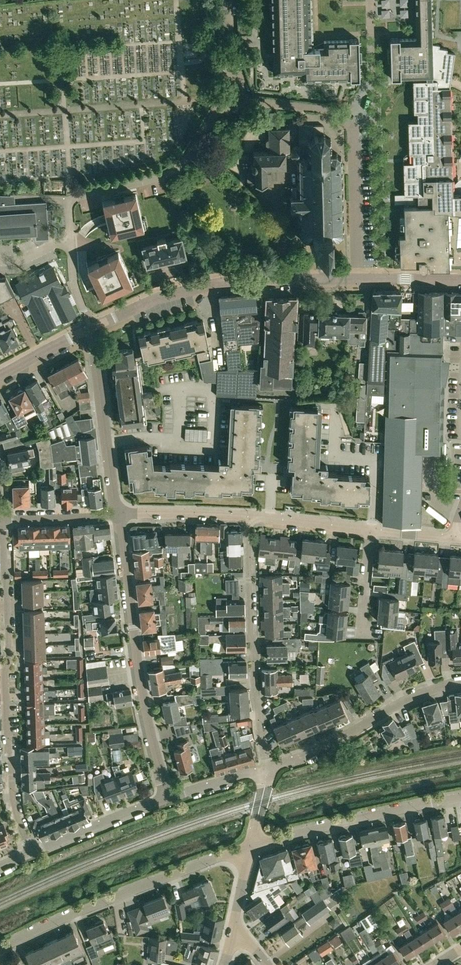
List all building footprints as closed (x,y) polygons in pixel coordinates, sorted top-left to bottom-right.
[(273,53),(278,53),(279,60),(273,60),(273,72),(302,72),(302,79),(314,79),(314,73),(321,73),(321,79),(350,78),(350,79),(359,78),(359,61),(361,61),(361,49),(358,49),(358,39),(349,39),(349,40),(324,40),(324,47),(311,47),(309,0),(271,0),(273,53)] [(430,79),(430,43),(431,43),(430,0),(415,0),(416,38),(399,38),(399,37),(390,38),(390,49),(387,49),(388,60),(390,60),(391,78),(400,77),(400,76),(422,76),(422,79),(430,79)] [(459,193),(459,186),(452,185),(449,85),(454,53),(446,52),(447,49),(439,47),(439,44),(431,43),(430,43),(430,79),(422,79),(413,80),(413,111),(419,111),(420,116),(422,116),(422,120),(408,121),(409,151),(403,156),(404,193),(394,194),(394,203),(457,204),(457,209),(460,209),(460,193),(459,193)] [(279,116),(278,112),(267,112),(268,125),(284,125),(284,116),(279,116)] [(323,124),(298,124),(299,146),(294,146),(291,150),(291,154),(295,159),(299,159),(299,186),(291,186),(291,208),(296,208),(296,210),(298,211),(300,211),(301,235),(305,239),(309,239),(309,242),(312,242),(312,248),(331,247),(330,238),(338,238),(341,234),(339,157),(336,154),(330,154),(330,153),(328,153),(328,139),(323,135),(323,124)] [(249,181),(266,182),(266,171),(270,171),(270,166),(285,166),(285,154),(289,154),(288,128),(268,129),(268,137),(265,141),(265,143),(269,146),(269,150),(252,151),(253,161),(251,161),(250,162),(250,164),(249,166),(249,170),(246,173),(246,179),(249,181)] [(35,233),(36,238),(48,237),(47,218),(49,218),(48,210),(46,210),(46,201),(15,203),(14,195),(0,194),(0,235),(35,233)] [(143,227),(136,195),(136,194),(102,202),(110,235),(143,227)] [(399,264),(419,263),(419,266),(419,267),(420,267),(420,268),(421,268),(422,268),(423,268),(424,267),(425,266),(425,264),(428,264),(428,268),(448,268),(448,264),(460,264),(460,247),(459,247),(456,247),(459,209),(457,209),(457,204),(403,205),(404,234),(399,234),(399,264)] [(158,243),(143,247),(147,263),(184,254),(181,238),(166,241),(165,238),(157,240),(158,243)] [(87,267),(96,286),(101,298),(132,284),(118,252),(87,267)] [(62,287),(52,266),(16,284),(25,302),(27,301),(41,330),(55,323),(55,322),(60,319),(61,321),(75,314),(66,295),(68,294),(65,286),(62,287)] [(0,276),(0,303),(15,295),(6,276),(0,276)] [(401,291),(372,292),(366,394),(382,395),(386,382),(386,349),(395,348),(395,339),(393,339),(393,327),(399,328),(401,291)] [(443,291),(417,291),(417,317),(408,317),(408,330),(442,330),(443,291)] [(454,334),(455,323),(460,324),(460,292),(455,292),(455,291),(444,291),(443,291),(442,330),(441,341),(442,331),(443,331),(443,333),(454,334)] [(255,292),(218,296),(224,349),(226,349),(228,369),(217,370),(216,381),(216,395),(237,396),(238,368),(242,368),(238,344),(259,341),(261,305),(256,305),(255,292)] [(276,297),(266,297),(265,323),(266,323),(263,369),(260,369),(259,384),(293,386),(294,371),(291,371),(296,297),(287,297),(287,298),(276,298),(276,297)] [(347,340),(348,340),(348,342),(358,343),(358,345),(364,345),(365,330),(365,315),(365,311),(358,311),(358,315),(348,314),(348,313),(347,333),(347,340)] [(330,333),(347,333),(348,313),(318,312),(318,313),(304,312),(303,343),(313,343),(314,330),(318,330),(318,332),(319,332),(319,337),(330,337),(330,333)] [(9,319),(6,313),(0,316),(2,320),(0,321),(0,343),(3,349),(13,344),(14,346),(18,344),(17,342),(18,342),(15,335),(17,334),(13,326),(15,322),(13,318),(9,318),(9,319)] [(148,360),(165,357),(165,355),(174,353),(175,355),(192,351),(192,349),(196,348),(203,381),(216,381),(217,370),(214,370),(210,338),(207,339),(203,321),(198,322),(197,320),(185,322),(185,324),(171,327),(170,326),(158,328),(158,330),(151,332),(151,330),(144,331),(144,333),(138,334),(143,357),(147,356),(148,360)] [(408,330),(408,332),(408,350),(441,350),(441,341),(442,330),(408,330)] [(398,332),(397,350),(408,350),(408,332),(399,332),(398,332)] [(133,347),(120,349),(121,356),(115,357),(116,365),(114,366),(121,423),(132,422),(144,421),(136,359),(134,359),(133,347)] [(419,525),(421,453),(439,453),(440,444),(443,359),(442,359),(442,350),(441,350),(408,350),(397,350),(386,349),(386,382),(382,523),(419,525)] [(78,358),(63,366),(75,390),(79,388),(77,386),(86,381),(83,375),(86,373),(78,358)] [(71,392),(75,390),(63,366),(48,374),(60,397),(71,392)] [(37,412),(46,430),(53,426),(46,414),(44,408),(39,398),(45,395),(37,380),(25,386),(38,412),(37,412)] [(24,389),(9,397),(17,412),(12,415),(13,416),(17,425),(27,419),(24,415),(35,409),(24,389)] [(75,392),(76,392),(78,401),(90,399),(88,391),(75,392)] [(152,391),(143,392),(144,403),(154,402),(156,413),(161,413),(159,401),(154,401),(152,391)] [(0,400),(0,428),(3,426),(1,422),(5,420),(10,431),(0,434),(0,442),(22,436),(13,416),(11,417),(1,399),(0,400)] [(256,411),(257,405),(234,403),(231,403),(228,459),(218,459),(218,464),(219,464),(219,466),(170,463),(170,464),(170,466),(153,465),(151,449),(150,450),(147,451),(146,445),(124,448),(128,477),(133,476),(135,487),(152,485),(151,482),(155,482),(154,486),(165,487),(165,492),(175,492),(175,484),(184,485),(184,490),(194,491),(194,485),(204,486),(203,491),(222,492),(222,487),(232,487),(232,490),(241,490),(241,485),(252,486),(253,468),(251,468),(252,464),(257,464),(258,454),(254,454),(255,449),(258,449),(259,440),(255,440),(255,435),(259,435),(259,426),(256,425),(256,421),(260,421),(260,411),(256,411)] [(293,470),(292,470),(291,488),(301,488),(301,494),(311,494),(311,492),(321,492),(320,497),(330,498),(330,495),(340,496),(339,501),(358,502),(358,497),(369,497),(369,480),(364,480),(364,479),(365,479),(365,476),(336,474),(336,473),(337,473),(337,472),(326,471),(326,470),(327,470),(327,464),(317,464),(320,408),(317,408),(295,407),(294,413),(290,413),(290,422),(294,423),(293,428),(290,427),(289,437),(293,437),(293,442),(289,442),(288,451),(292,451),(292,456),(288,456),(288,465),(293,466),(293,470)] [(74,433),(66,419),(53,426),(46,430),(48,435),(50,438),(61,437),(74,433)] [(92,474),(92,477),(94,477),(92,468),(97,467),(95,458),(98,458),(94,426),(85,429),(74,433),(76,436),(61,437),(50,438),(52,464),(52,465),(56,465),(61,465),(61,458),(66,457),(66,459),(76,458),(76,456),(81,456),(82,463),(78,463),(80,476),(80,482),(86,481),(86,475),(92,474)] [(197,428),(195,428),(185,427),(184,439),(206,440),(207,428),(197,428)] [(52,464),(50,438),(48,435),(37,439),(40,447),(41,465),(49,465),(52,464)] [(22,436),(2,441),(4,448),(24,442),(22,436)] [(10,465),(11,470),(11,471),(24,469),(22,462),(30,461),(29,455),(34,454),(33,447),(27,448),(7,452),(10,465)] [(55,466),(56,466),(56,465),(52,465),(52,464),(49,465),(50,477),(50,487),(40,487),(41,503),(54,503),(54,487),(55,487),(55,477),(56,477),(55,466)] [(76,502),(76,486),(66,487),(66,472),(57,472),(57,487),(61,487),(62,505),(71,505),(71,502),(76,502)] [(87,494),(89,505),(103,503),(99,476),(94,477),(92,477),(93,487),(81,488),(82,494),(87,494)] [(14,504),(29,504),(29,492),(36,492),(35,478),(29,479),(29,485),(13,485),(14,504)] [(432,507),(455,512),(456,505),(433,500),(432,507)] [(109,522),(90,524),(93,545),(92,538),(94,538),(95,538),(110,537),(109,522)] [(200,552),(206,552),(206,539),(207,523),(195,523),(195,539),(200,539),(200,552)] [(207,523),(206,539),(206,552),(212,553),(212,540),(218,540),(218,523),(207,523)] [(74,558),(82,557),(81,547),(93,545),(90,524),(72,526),(75,547),(74,547),(74,558)] [(220,536),(220,541),(242,541),(241,530),(226,531),(226,524),(220,524),(220,536)] [(59,525),(48,526),(48,548),(60,548),(59,525)] [(59,525),(60,548),(70,547),(69,525),(59,525)] [(38,526),(26,527),(27,549),(39,548),(38,526)] [(48,526),(38,526),(39,548),(48,548),(48,526)] [(18,544),(19,549),(27,549),(26,527),(17,527),(18,535),(13,535),(13,544),(18,544)] [(132,546),(146,544),(146,546),(158,545),(157,537),(158,537),(157,531),(147,533),(147,532),(130,534),(132,546)] [(177,533),(165,534),(165,548),(172,548),(172,564),(177,564),(177,533)] [(189,533),(177,533),(177,564),(182,564),(182,548),(189,548),(189,533)] [(264,563),(269,563),(272,538),(264,537),(264,535),(260,535),(258,554),(264,555),(264,563)] [(274,569),(274,564),(275,556),(282,557),(284,537),(280,537),(279,539),(272,538),(269,563),(270,563),(270,568),(274,569)] [(288,538),(284,537),(282,557),(288,558),(287,565),(293,566),(295,552),(296,540),(288,540),(288,538)] [(298,572),(299,567),(300,557),(312,559),(314,540),(302,539),(300,553),(295,552),(293,566),(294,566),(293,572),(298,572)] [(317,564),(318,566),(323,566),(322,574),(327,575),(330,556),(324,555),(326,541),(314,540),(312,559),(317,559),(317,564)] [(226,551),(221,551),(221,553),(242,553),(242,541),(220,541),(220,546),(226,546),(226,551)] [(134,563),(150,561),(149,555),(151,554),(152,552),(162,551),(162,544),(158,545),(146,546),(146,550),(132,551),(134,563)] [(354,562),(356,547),(337,545),(335,560),(347,561),(346,572),(358,573),(359,562),(354,562)] [(383,568),(389,568),(391,550),(379,549),(377,563),(373,563),(372,571),(382,572),(383,568)] [(402,551),(391,550),(389,568),(395,569),(395,574),(400,574),(400,578),(406,579),(407,565),(401,565),(402,551)] [(405,588),(405,592),(407,593),(409,593),(410,579),(417,580),(418,571),(424,571),(426,552),(414,551),(414,552),(408,552),(407,565),(406,579),(405,588)] [(435,581),(441,582),(442,568),(436,567),(438,553),(426,552),(424,571),(436,572),(435,581)] [(243,563),(242,553),(221,553),(221,570),(228,570),(227,564),(243,563)] [(447,583),(459,584),(460,560),(460,555),(450,554),(448,568),(442,568),(441,582),(441,586),(447,587),(447,583)] [(82,557),(83,567),(84,574),(93,573),(114,570),(113,558),(96,560),(95,555),(82,557)] [(162,556),(153,557),(153,561),(150,561),(134,563),(135,575),(151,573),(155,573),(154,565),(162,565),(162,556)] [(207,562),(194,562),(195,571),(207,570),(207,562)] [(195,576),(194,570),(181,571),(181,567),(177,567),(178,577),(195,576)] [(94,573),(93,573),(84,574),(76,575),(76,580),(95,578),(96,588),(116,585),(115,573),(95,575),(94,573)] [(327,575),(315,574),(314,581),(321,581),(321,586),(330,587),(329,593),(348,594),(349,583),(335,581),(336,576),(327,575)] [(136,582),(137,592),(164,589),(163,575),(159,575),(160,584),(150,585),(150,581),(136,582)] [(263,587),(289,587),(289,581),(281,581),(281,575),(261,575),(261,580),(263,580),(263,587)] [(196,595),(195,592),(195,589),(192,589),(192,578),(178,579),(178,590),(185,590),(185,596),(186,626),(197,625),(196,595)] [(21,580),(21,592),(42,591),(41,579),(21,580)] [(112,598),(112,599),(118,598),(116,585),(96,588),(90,588),(91,592),(97,591),(98,600),(112,598)] [(226,603),(216,604),(216,615),(226,615),(226,614),(244,614),(243,598),(237,599),(237,592),(236,592),(236,585),(226,586),(226,592),(232,592),(232,599),(226,599),(226,603)] [(289,587),(263,587),(264,595),(262,595),(262,600),(282,599),(282,592),(289,592),(289,587)] [(164,589),(137,592),(138,602),(152,601),(152,596),(156,596),(156,599),(158,598),(159,604),(165,603),(164,589)] [(299,590),(300,604),(314,606),(314,600),(310,599),(308,597),(309,591),(299,590)] [(42,591),(21,592),(21,604),(30,603),(30,609),(43,609),(42,591)] [(380,596),(379,608),(397,610),(398,598),(407,599),(407,593),(405,592),(394,591),(394,597),(380,596)] [(322,592),(322,599),(325,603),(328,605),(347,606),(348,594),(329,593),(322,592)] [(83,622),(85,622),(85,620),(94,619),(94,614),(114,611),(112,599),(112,598),(98,600),(92,600),(93,613),(82,614),(83,622)] [(264,611),(290,611),(290,605),(282,605),(282,599),(262,600),(262,604),(264,604),(264,611)] [(153,608),(139,610),(141,620),(166,617),(165,603),(159,604),(160,611),(154,612),(153,608)] [(392,621),(391,627),(404,628),(405,622),(407,621),(407,618),(406,616),(397,616),(397,610),(379,608),(378,620),(392,621)] [(30,609),(22,609),(22,618),(22,621),(43,621),(43,617),(43,609),(30,609)] [(324,615),(319,615),(318,620),(346,624),(347,612),(328,610),(328,612),(325,612),(324,613),(324,615)] [(263,623),(282,623),(282,616),(290,616),(290,611),(264,611),(264,619),(262,619),(263,623)] [(216,615),(210,616),(210,621),(222,621),(223,629),(229,629),(238,629),(238,627),(244,627),(244,616),(238,616),(238,615),(226,615),(216,615)] [(166,617),(141,620),(142,630),(156,628),(155,624),(161,623),(162,633),(167,633),(166,617)] [(99,620),(85,622),(86,629),(100,627),(101,633),(116,631),(115,622),(114,622),(114,618),(99,620)] [(329,640),(330,640),(330,634),(344,636),(346,624),(318,620),(318,622),(320,622),(319,630),(316,632),(308,632),(307,638),(317,639),(317,640),(329,640)] [(43,621),(22,621),(22,631),(23,633),(43,632),(43,630),(43,621)] [(282,623),(263,623),(263,628),(265,628),(265,636),(290,635),(290,629),(283,629),(282,623)] [(457,642),(456,627),(445,628),(445,629),(446,646),(452,646),(453,660),(455,660),(455,663),(460,663),(460,642),(457,642)] [(440,646),(446,646),(445,629),(433,630),(434,641),(427,642),(428,662),(440,661),(440,646)] [(43,632),(23,633),(23,644),(23,645),(44,644),(44,643),(43,632)] [(158,638),(143,639),(144,653),(160,651),(160,652),(176,650),(174,633),(167,633),(162,633),(158,634),(158,638)] [(226,634),(208,634),(208,641),(219,640),(220,640),(220,650),(226,649),(226,650),(236,650),(245,650),(244,633),(226,633),(226,634)] [(94,647),(93,636),(84,637),(84,648),(94,647)] [(288,638),(288,644),(267,644),(267,658),(286,658),(286,650),(299,650),(299,637),(288,638)] [(407,653),(401,656),(408,672),(420,667),(413,653),(419,651),(420,653),(414,640),(403,645),(407,653)] [(44,644),(23,645),(23,657),(44,656),(44,644)] [(172,654),(160,655),(161,664),(173,662),(172,654)] [(200,657),(201,673),(216,672),(216,671),(229,671),(229,675),(246,675),(245,660),(228,660),(221,660),(221,656),(200,657)] [(391,681),(391,680),(396,677),(397,679),(405,676),(404,674),(408,672),(401,656),(395,658),(393,656),(388,658),(388,660),(382,663),(381,674),(385,683),(391,681)] [(66,669),(77,668),(83,668),(82,661),(82,658),(66,658),(66,669)] [(25,659),(26,670),(46,669),(46,666),(41,666),(41,659),(25,659)] [(365,675),(354,681),(362,693),(363,692),(367,699),(379,692),(369,676),(374,672),(368,662),(360,667),(365,675)] [(109,683),(106,664),(86,667),(88,700),(89,710),(94,709),(93,699),(103,698),(101,684),(109,683)] [(147,675),(149,681),(174,676),(181,676),(180,670),(169,672),(163,673),(162,665),(153,667),(153,669),(147,670),(148,675),(147,675)] [(26,670),(26,680),(41,680),(41,672),(46,672),(46,669),(26,670)] [(292,684),(292,674),(277,675),(277,669),(261,669),(262,691),(277,691),(277,685),(292,684)] [(182,680),(181,676),(174,676),(149,681),(150,687),(151,692),(159,690),(159,693),(166,691),(165,683),(182,680)] [(26,680),(26,692),(55,691),(55,688),(47,689),(47,686),(42,686),(41,680),(26,680)] [(210,685),(200,686),(201,692),(201,695),(210,695),(210,685)] [(115,706),(132,703),(130,688),(113,691),(106,693),(107,702),(115,701),(115,706)] [(227,694),(228,701),(247,700),(246,688),(229,689),(230,694),(227,694)] [(26,692),(27,703),(35,703),(35,699),(42,699),(48,699),(48,694),(55,694),(55,691),(26,692)] [(164,718),(166,718),(166,719),(172,718),(173,723),(187,723),(185,715),(179,716),(177,705),(194,702),(193,692),(178,694),(179,699),(162,702),(164,711),(162,711),(161,713),(162,717),(164,718)] [(447,694),(450,720),(460,719),(460,692),(455,692),(455,693),(447,694)] [(351,712),(356,709),(347,695),(342,698),(351,712)] [(332,702),(340,719),(347,716),(339,698),(332,702)] [(48,713),(54,713),(54,703),(42,703),(42,699),(35,699),(35,703),(27,703),(27,714),(48,713)] [(248,712),(247,700),(228,701),(227,701),(228,709),(231,709),(231,713),(248,712)] [(423,704),(422,705),(427,720),(424,721),(427,730),(440,725),(444,724),(441,707),(439,708),(436,700),(430,702),(430,700),(426,701),(423,702),(423,704)] [(83,705),(83,701),(73,702),(74,712),(78,712),(84,712),(84,705),(83,705)] [(340,719),(332,702),(326,704),(334,722),(340,719)] [(334,722),(326,704),(319,707),(327,725),(334,722)] [(327,725),(319,707),(313,710),(313,709),(312,709),(321,728),(327,725)] [(321,728),(312,709),(306,712),(314,730),(320,727),(320,728),(321,728)] [(314,730),(306,712),(299,715),(307,733),(314,730)] [(27,714),(27,723),(43,723),(43,716),(48,716),(48,713),(27,714)] [(307,733),(299,715),(293,718),(301,735),(307,733)] [(288,741),(280,724),(278,725),(274,717),(269,719),(281,744),(288,741)] [(252,718),(240,720),(240,727),(253,725),(252,718)] [(301,735),(293,718),(286,721),(294,738),(301,735)] [(411,737),(406,724),(401,727),(399,724),(397,725),(392,718),(384,723),(385,725),(380,728),(379,729),(379,731),(379,732),(379,733),(380,734),(382,735),(383,735),(384,734),(389,741),(399,734),(401,737),(402,738),(402,739),(405,743),(412,741),(411,737)] [(294,738),(286,721),(280,724),(288,741),(294,738)] [(197,730),(195,722),(173,723),(176,736),(197,730)] [(411,722),(406,724),(411,737),(416,736),(411,722)] [(27,723),(28,733),(49,733),(48,730),(43,730),(43,723),(27,723)] [(237,729),(237,725),(230,726),(233,745),(238,744),(239,749),(236,750),(240,767),(254,763),(250,746),(251,746),(249,738),(240,741),(238,729),(237,729)] [(209,748),(211,757),(215,774),(228,770),(224,754),(223,754),(222,751),(222,748),(221,745),(219,739),(220,738),(220,735),(219,735),(218,728),(212,730),(217,746),(209,748)] [(108,734),(108,736),(109,747),(124,745),(122,732),(108,734)] [(49,743),(49,735),(49,733),(28,733),(28,744),(49,743)] [(173,750),(180,772),(192,768),(190,762),(192,761),(192,760),(195,760),(193,754),(190,755),(186,740),(179,742),(181,748),(173,750)] [(82,753),(82,745),(73,745),(74,754),(82,753)] [(20,747),(21,757),(49,756),(49,752),(35,752),(35,746),(20,747)] [(222,748),(228,770),(240,767),(236,750),(234,751),(225,753),(224,747),(222,748)] [(21,757),(21,767),(35,767),(35,761),(58,761),(57,756),(49,756),(21,757)] [(21,767),(21,777),(49,776),(49,772),(35,772),(35,767),(21,767)] [(113,770),(115,776),(122,794),(137,788),(135,781),(137,781),(138,779),(135,773),(134,772),(132,773),(130,770),(121,773),(119,768),(113,770)] [(94,789),(102,786),(107,800),(122,794),(115,776),(105,780),(102,772),(93,775),(94,789)] [(21,777),(22,787),(36,787),(43,786),(43,781),(50,781),(49,776),(21,777)] [(79,785),(83,794),(88,793),(87,783),(79,785)] [(22,790),(22,791),(23,801),(34,799),(29,790),(22,790)] [(43,790),(32,790),(36,799),(45,795),(43,790)] [(61,794),(63,799),(68,812),(63,814),(69,827),(79,823),(73,810),(67,797),(66,792),(61,794)] [(81,806),(73,810),(79,823),(88,820),(85,812),(89,810),(84,798),(78,800),(81,806)] [(53,803),(49,804),(60,831),(69,827),(63,814),(58,816),(53,803)] [(48,814),(43,816),(45,821),(51,835),(60,831),(49,804),(45,806),(48,814)] [(41,839),(51,835),(45,821),(43,816),(42,816),(42,815),(28,821),(34,834),(38,832),(41,839)] [(430,819),(437,855),(436,855),(439,871),(445,870),(443,858),(442,854),(443,854),(440,833),(446,832),(443,815),(435,816),(435,818),(430,819)] [(434,843),(433,844),(429,825),(427,825),(426,818),(413,821),(415,836),(422,835),(424,846),(428,845),(431,860),(436,859),(436,855),(434,843)] [(405,821),(392,824),(395,838),(402,837),(404,849),(406,848),(407,851),(404,852),(406,863),(416,861),(411,834),(408,835),(405,821)] [(8,842),(6,838),(9,837),(3,824),(0,825),(0,845),(8,842)] [(453,840),(460,838),(457,824),(450,826),(453,840)] [(385,850),(382,850),(380,842),(389,840),(385,825),(372,828),(384,876),(392,874),(390,867),(389,867),(387,859),(385,850)] [(372,828),(359,831),(362,846),(369,844),(374,861),(379,860),(372,828)] [(355,848),(351,834),(346,835),(344,834),(340,835),(340,836),(338,837),(342,854),(348,852),(351,865),(362,863),(358,847),(355,848)] [(335,856),(331,839),(316,842),(320,859),(328,858),(330,869),(340,867),(337,855),(335,856)] [(303,846),(301,846),(308,874),(313,873),(311,865),(315,864),(310,844),(309,844),(307,843),(303,844),(303,846)] [(301,846),(293,848),(298,869),(302,868),(304,876),(308,874),(301,846)] [(284,881),(298,877),(296,868),(292,869),(290,861),(287,849),(278,851),(278,852),(263,856),(261,859),(254,887),(254,889),(277,883),(284,881)] [(371,863),(363,865),(367,880),(383,876),(381,868),(373,870),(371,863)] [(356,883),(353,872),(342,874),(345,886),(356,883)] [(327,875),(320,877),(323,887),(330,887),(327,875)] [(201,903),(215,897),(208,880),(194,885),(195,888),(182,892),(185,901),(198,896),(201,903)] [(245,906),(253,918),(269,908),(271,911),(280,905),(273,895),(282,889),(281,889),(277,883),(254,889),(255,891),(251,893),(255,899),(245,906)] [(303,914),(280,931),(289,943),(302,933),(298,927),(307,920),(309,923),(346,895),(340,887),(332,892),(323,898),(301,912),(303,914)] [(323,887),(316,889),(321,898),(322,897),(323,898),(332,892),(330,887),(323,887)] [(321,898),(316,889),(309,893),(315,902),(321,898)] [(147,928),(146,925),(160,920),(158,915),(168,911),(163,896),(144,903),(147,912),(131,918),(137,932),(147,928)] [(460,926),(460,909),(458,911),(457,909),(453,903),(449,897),(448,897),(444,900),(448,907),(453,914),(460,927),(460,926)] [(439,903),(444,910),(448,907),(444,900),(439,903)] [(183,901),(174,903),(177,918),(186,916),(183,901)] [(283,920),(286,924),(294,918),(288,909),(290,908),(286,903),(264,919),(271,928),(283,920)] [(345,925),(348,923),(340,911),(337,913),(345,925)] [(423,919),(427,917),(423,911),(419,914),(423,919)] [(365,915),(359,919),(365,928),(366,928),(368,931),(378,925),(375,922),(376,921),(370,912),(365,915)] [(418,922),(423,920),(419,914),(414,917),(418,922)] [(460,927),(453,914),(443,921),(451,933),(460,927)] [(206,915),(202,934),(218,938),(222,918),(206,915)] [(91,941),(92,943),(86,946),(91,958),(93,964),(99,962),(98,961),(97,956),(96,955),(98,954),(96,949),(114,942),(110,932),(108,933),(103,921),(86,927),(92,940),(91,941)] [(395,929),(399,934),(403,932),(400,926),(396,921),(393,923),(396,928),(395,929)] [(437,922),(428,928),(434,939),(444,932),(437,922)] [(403,932),(409,940),(415,951),(425,945),(418,934),(413,937),(408,929),(407,929),(404,923),(400,926),(403,932)] [(428,928),(418,934),(425,945),(434,939),(428,928)] [(61,936),(70,955),(82,949),(73,930),(61,936)] [(181,939),(188,940),(198,941),(199,934),(180,932),(181,939)] [(334,940),(340,947),(346,941),(341,935),(334,940)] [(58,961),(66,957),(70,955),(61,936),(49,941),(58,961)] [(163,958),(164,951),(165,937),(149,936),(148,944),(151,944),(150,956),(163,958)] [(178,939),(165,937),(164,951),(175,953),(178,939)] [(383,956),(388,964),(393,964),(399,961),(392,950),(388,953),(379,939),(374,942),(377,948),(380,951),(383,956)] [(188,940),(183,957),(187,958),(206,964),(212,964),(215,958),(218,948),(202,943),(201,943),(188,940)] [(405,957),(415,951),(409,940),(399,946),(405,957)] [(58,961),(49,941),(37,947),(46,964),(60,964),(58,961)] [(325,951),(321,943),(316,946),(321,954),(325,951)] [(37,947),(25,953),(31,964),(46,964),(37,947)] [(320,954),(316,947),(308,953),(312,959),(320,954)] [(380,951),(370,957),(373,962),(375,964),(388,964),(380,951)] [(354,963),(358,960),(354,954),(350,957),(354,963)] [(6,964),(21,964),(17,957),(11,960),(10,959),(8,960),(7,961),(6,962),(5,963),(6,964)]
